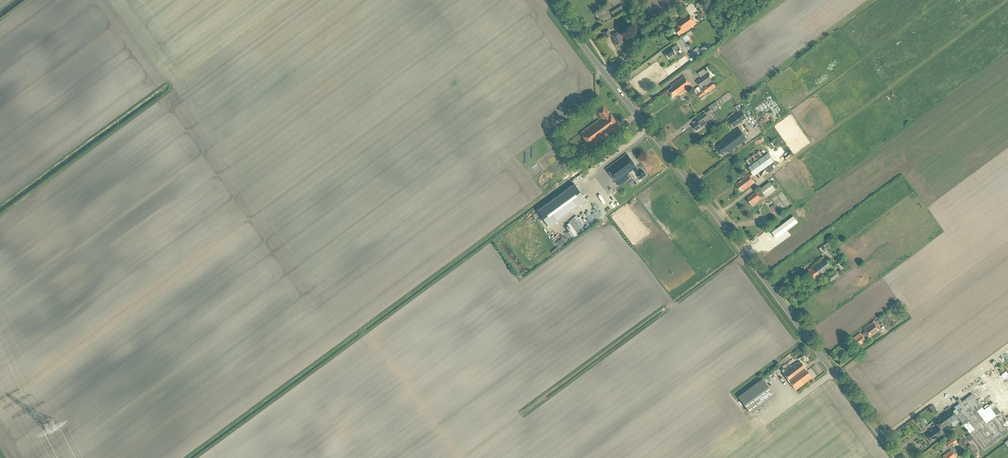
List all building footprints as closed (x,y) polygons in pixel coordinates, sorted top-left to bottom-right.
[(614,16),(624,10),(622,7),(612,14),(614,16)] [(674,17),(681,12),(679,8),(671,14),(674,17)] [(696,24),(687,13),(675,22),(679,27),(675,30),(679,36),(696,24)] [(603,32),(605,39),(612,36),(609,30),(603,32)] [(622,39),(620,33),(612,35),(615,45),(623,43),(622,40),(622,39)] [(687,34),(683,37),(688,44),(693,41),(687,34)] [(680,47),(678,44),(665,53),(669,59),(676,54),(679,53),(677,50),(680,47)] [(690,57),(692,60),(699,55),(697,51),(690,57)] [(714,80),(714,79),(706,68),(698,73),(700,77),(696,80),(702,88),(714,80)] [(680,95),(692,87),(684,76),(671,86),(672,87),(667,91),(673,98),(677,94),(678,95),(680,94),(680,95)] [(708,93),(716,88),(712,82),(704,88),(708,93)] [(591,147),(619,127),(608,112),(604,106),(596,112),(601,119),(581,133),(591,147)] [(742,111),(728,121),(733,127),(747,117),(745,115),(748,113),(745,109),(742,111)] [(705,122),(708,120),(706,118),(708,117),(705,113),(697,119),(699,121),(693,126),(696,130),(700,128),(700,129),(707,124),(705,122)] [(747,139),(738,128),(725,138),(725,139),(720,143),(721,144),(716,147),(722,155),(727,152),(728,153),(747,139)] [(574,145),(569,139),(565,142),(569,148),(574,145)] [(753,164),(764,156),(761,151),(752,157),(753,159),(751,161),(753,164)] [(736,184),(741,191),(742,190),(743,191),(754,182),(752,180),(751,178),(774,162),(768,153),(748,167),(752,172),(748,175),(749,175),(736,184)] [(627,176),(634,171),(634,172),(631,174),(631,175),(634,179),(638,176),(640,179),(646,175),(643,170),(640,172),(637,169),(638,168),(627,154),(607,169),(619,186),(629,178),(627,176)] [(766,197),(776,190),(769,182),(760,189),(760,190),(756,192),(748,198),(749,199),(748,200),(752,205),(761,198),(760,198),(764,195),(766,197)] [(550,227),(587,201),(575,184),(538,211),(550,227)] [(774,204),(770,207),(775,213),(779,210),(774,204)] [(591,212),(587,216),(592,224),(603,216),(594,205),(589,209),(591,212)] [(772,232),(776,238),(798,222),(793,216),(772,232)] [(833,268),(825,257),(807,270),(815,279),(820,276),(820,277),(824,274),(825,275),(833,268)] [(840,277),(835,270),(827,276),(832,282),(840,277)] [(861,333),(852,339),(856,346),(858,345),(859,346),(866,341),(864,337),(868,334),(870,337),(879,330),(874,323),(865,330),(866,331),(862,334),(861,333)] [(796,390),(813,378),(800,361),(797,363),(796,363),(792,367),(791,365),(782,372),(796,390)] [(1007,379),(1007,378),(1004,370),(999,373),(1003,381),(1007,379)] [(775,396),(763,379),(738,397),(751,414),(775,396)] [(951,409),(952,410),(957,417),(982,451),(1007,432),(1007,392),(984,410),(972,394),(951,409)] [(926,434),(932,442),(944,433),(941,429),(957,417),(952,410),(935,422),(938,426),(926,434)] [(954,438),(947,443),(951,450),(943,456),(944,457),(955,457),(957,457),(954,454),(957,452),(952,445),(957,442),(954,438)]
